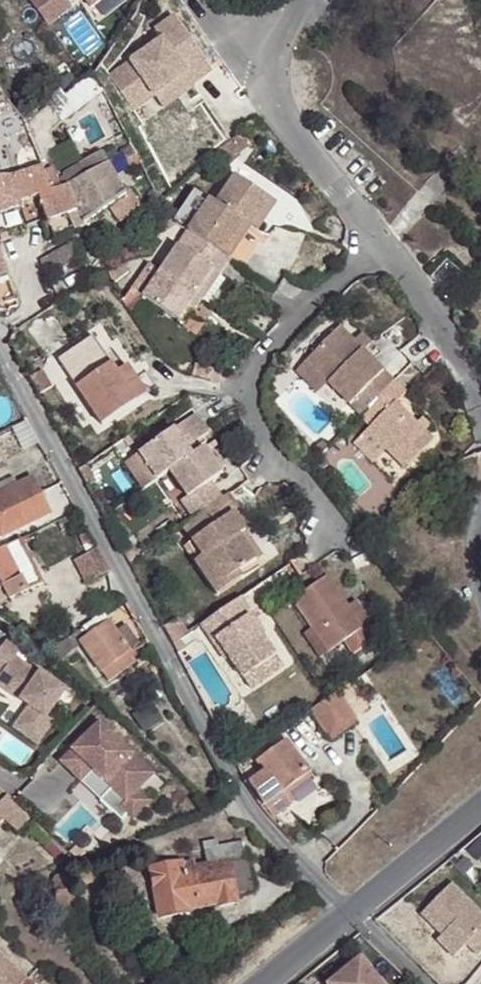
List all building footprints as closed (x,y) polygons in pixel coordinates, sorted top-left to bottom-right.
[(52,0),(35,0),(50,22),(61,13),(52,0)] [(61,13),(80,0),(52,0),(61,13)] [(163,43),(112,79),(135,110),(156,96),(187,75),(193,85),(212,73),(175,20),(157,33),(163,43)] [(62,86),(26,119),(34,138),(44,167),(52,190),(69,185),(88,174),(83,166),(79,163),(63,171),(52,149),(60,145),(51,130),(104,93),(93,74),(91,72),(87,75),(65,94),(62,86)] [(187,75),(156,96),(165,108),(195,87),(193,85),(187,75)] [(244,140),(231,150),(239,160),(251,151),(244,140)] [(140,163),(131,146),(120,150),(130,168),(140,163)] [(231,150),(217,161),(227,174),(242,163),(239,160),(231,150)] [(83,166),(88,174),(105,164),(100,156),(83,166)] [(76,212),(85,224),(104,211),(126,196),(109,163),(105,164),(88,174),(69,185),(76,212)] [(0,178),(0,211),(22,206),(23,204),(40,197),(49,221),(64,216),(75,231),(85,224),(76,212),(69,185),(52,190),(44,167),(17,177),(3,177),(0,178)] [(171,229),(185,237),(228,264),(231,260),(224,255),(241,232),(246,225),(252,229),(270,201),(236,179),(218,206),(210,200),(207,205),(194,196),(171,229)] [(126,196),(104,211),(116,229),(141,212),(129,194),(126,196)] [(277,206),(270,201),(252,229),(259,234),(277,206)] [(224,255),(231,260),(248,237),(241,232),(224,255)] [(228,264),(185,237),(160,274),(143,297),(177,321),(212,270),(217,274),(220,276),(228,264)] [(84,256),(75,240),(42,260),(50,274),(84,256)] [(10,281),(0,255),(0,283),(10,281)] [(143,297),(160,274),(151,267),(134,291),(143,297)] [(199,300),(217,274),(212,270),(177,321),(183,325),(199,300)] [(10,281),(0,283),(0,305),(17,300),(10,281)] [(217,312),(199,300),(183,325),(200,336),(217,312)] [(327,381),(349,404),(380,372),(338,328),(306,359),(327,381)] [(130,402),(110,374),(97,356),(85,338),(51,362),(96,426),(130,402)] [(327,381),(306,359),(296,370),(316,391),(327,381)] [(118,369),(110,374),(130,402),(140,395),(121,367),(118,369)] [(349,404),(359,414),(390,382),(380,372),(349,404)] [(390,382),(359,414),(369,425),(409,467),(436,441),(395,399),(401,394),(390,382)] [(178,499),(190,517),(222,495),(210,477),(221,469),(203,443),(196,448),(191,452),(183,440),(188,437),(191,441),(208,429),(195,410),(138,449),(156,477),(166,471),(183,495),(178,499)] [(28,421),(14,429),(26,450),(40,444),(28,421)] [(409,467),(369,425),(354,440),(394,482),(409,467)] [(191,452),(196,448),(191,441),(188,437),(183,440),(191,452)] [(319,453),(327,445),(321,440),(313,448),(319,453)] [(142,486),(156,477),(138,449),(123,460),(142,486)] [(85,464),(78,468),(88,487),(96,482),(85,464)] [(2,538),(48,514),(28,478),(0,494),(0,535),(2,538)] [(190,517),(181,523),(192,540),(220,582),(236,571),(255,558),(238,534),(244,530),(232,512),(238,508),(227,492),(222,495),(190,517)] [(250,526),(238,508),(232,512),(244,530),(250,526)] [(260,554),(244,530),(238,534),(255,558),(260,554)] [(42,579),(19,537),(1,547),(18,577),(2,586),(9,598),(42,579)] [(220,582),(192,540),(183,547),(216,595),(241,577),(236,571),(220,582)] [(104,565),(92,542),(90,547),(76,554),(87,575),(94,570),(104,565)] [(0,547),(0,587),(2,586),(18,577),(1,547),(0,547)] [(346,607),(325,576),(292,599),(311,626),(327,650),(344,639),(353,633),(363,645),(386,629),(376,616),(368,622),(360,627),(346,607)] [(239,592),(199,620),(210,638),(215,634),(250,684),(281,662),(275,653),(247,612),(251,610),(239,592)] [(346,607),(360,627),(368,622),(355,601),(346,607)] [(109,625),(104,615),(85,628),(91,636),(109,625)] [(174,621),(160,630),(168,645),(184,634),(174,621)] [(117,635),(109,625),(91,636),(80,643),(82,646),(100,673),(127,655),(129,653),(117,635)] [(327,650),(311,626),(303,632),(319,656),(327,650)] [(133,636),(136,634),(131,627),(117,635),(129,653),(129,655),(143,646),(141,643),(138,644),(133,636)] [(91,636),(85,628),(74,635),(76,638),(80,643),(91,636)] [(146,640),(142,632),(136,634),(133,636),(138,644),(141,643),(146,640)] [(363,645),(353,633),(344,639),(353,652),(363,645)] [(80,643),(76,638),(51,653),(57,662),(82,646),(80,643)] [(0,647),(0,669),(2,671),(0,674),(0,684),(29,705),(14,726),(36,742),(52,720),(48,717),(67,690),(43,673),(41,674),(18,657),(22,651),(6,639),(0,647)] [(127,655),(100,673),(107,683),(135,666),(127,655)] [(335,696),(309,714),(329,741),(354,723),(335,696)] [(224,711),(211,719),(218,731),(231,724),(224,711)] [(100,720),(61,761),(82,780),(85,777),(104,795),(101,799),(122,819),(128,813),(133,818),(152,800),(139,788),(154,772),(100,720)] [(269,769),(284,791),(312,772),(289,740),(270,753),(261,759),(269,769)] [(264,744),(255,750),(261,759),(270,753),(264,744)] [(263,806),(284,791),(269,769),(247,782),(248,784),(263,806)] [(312,772),(284,791),(293,803),(321,784),(312,772)] [(104,795),(85,777),(82,780),(101,799),(104,795)] [(263,806),(275,817),(293,803),(284,791),(263,806)] [(5,817),(17,829),(31,815),(8,792),(0,800),(0,822),(5,817)] [(201,842),(203,850),(218,846),(216,839),(201,842)] [(305,848),(316,858),(324,850),(314,840),(305,848)] [(218,846),(203,850),(206,866),(192,869),(190,863),(179,866),(179,864),(149,870),(160,918),(189,912),(189,910),(216,904),(216,908),(237,903),(234,894),(228,866),(245,862),(241,841),(218,846)] [(228,866),(234,894),(252,890),(245,862),(228,866)] [(53,874),(55,893),(65,891),(72,890),(70,872),(53,874)] [(453,884),(423,915),(443,935),(438,941),(456,958),(468,945),(480,956),(480,955),(480,912),(453,884)] [(65,891),(55,893),(57,909),(68,908),(65,891)] [(26,980),(0,956),(0,983),(22,983),(26,980)] [(327,983),(385,983),(362,956),(327,983)]
